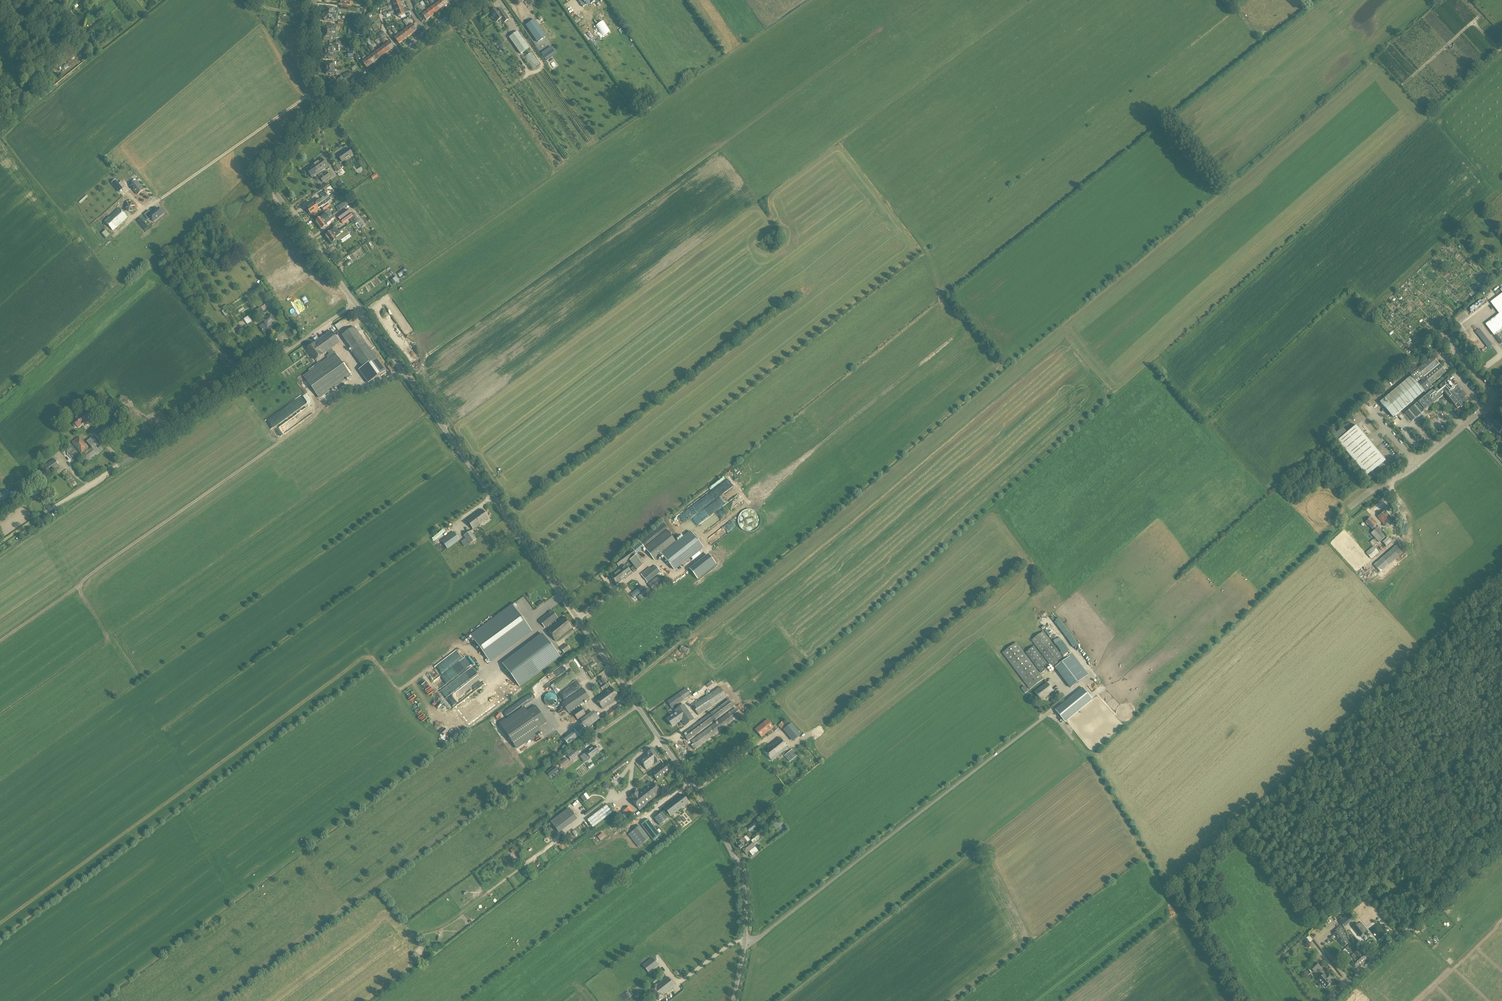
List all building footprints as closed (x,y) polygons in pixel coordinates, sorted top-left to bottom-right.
[(440,10),(444,7),(440,1),(436,5),(440,10)] [(435,14),(440,10),(436,5),(431,8),(435,14)] [(431,8),(430,6),(428,8),(429,10),(427,12),(431,17),(435,14),(431,8)] [(399,17),(405,15),(403,9),(397,12),(399,17)] [(509,20),(503,12),(501,10),(498,12),(497,9),(490,13),(492,16),(491,16),(491,17),(492,19),(493,19),(494,19),(497,22),(499,21),(500,22),(502,21),(504,23),(509,20)] [(426,21),(428,19),(431,17),(427,12),(422,15),(426,21)] [(546,37),(543,32),(535,20),(526,26),(538,43),(546,37)] [(408,28),(412,34),(417,30),(413,25),(410,26),(409,24),(407,22),(405,24),(406,26),(408,28)] [(408,37),(412,34),(408,28),(404,31),(408,37)] [(404,41),(408,37),(404,31),(399,35),(404,41)] [(521,54),(529,49),(517,32),(509,38),(521,54)] [(399,35),(395,38),(399,44),(404,41),(399,35)] [(383,43),(385,45),(389,51),(394,48),(390,42),(387,44),(386,41),(384,40),(384,39),(382,41),(382,42),(383,43)] [(385,54),(389,51),(385,45),(381,49),(385,54)] [(380,58),(385,54),(381,49),(376,52),(380,58)] [(356,54),(355,50),(350,50),(350,52),(347,52),(348,58),(353,58),(353,54),(356,54)] [(376,52),(372,56),(376,61),(380,58),(376,52)] [(364,54),(361,56),(363,58),(362,58),(364,61),(362,63),(367,68),(371,65),(367,59),(364,54)] [(371,65),(376,61),(372,56),(367,59),(371,65)] [(329,82),(326,84),(327,85),(327,86),(328,88),(329,87),(330,89),(337,83),(336,82),(339,80),(340,81),(343,78),(342,76),(337,80),(336,78),(334,79),(333,79),(332,80),(331,79),(328,81),(329,82)] [(342,163),(353,155),(348,148),(337,156),(342,163)] [(323,176),(321,172),(328,167),(322,159),(306,169),(312,178),(318,174),(320,177),(320,178),(323,182),(330,177),(327,173),(323,176)] [(137,182),(135,179),(131,182),(133,185),(131,187),(138,195),(144,190),(137,181),(137,182)] [(112,183),(119,192),(123,190),(116,180),(112,183)] [(309,212),(329,198),(328,198),(329,197),(326,192),(321,195),(323,198),(317,202),(316,201),(314,203),(313,203),(312,204),(311,205),(309,206),(310,206),(306,208),(309,212)] [(316,212),(319,210),(318,210),(319,210),(319,209),(327,203),(327,202),(330,200),(329,198),(309,212),(311,215),(314,213),(315,213),(316,212)] [(127,203),(126,208),(129,211),(133,211),(135,206),(132,203),(127,203)] [(113,231),(128,218),(119,208),(105,222),(113,231)] [(149,211),(145,215),(149,220),(151,218),(154,221),(163,214),(158,208),(151,214),(149,211)] [(348,209),(338,217),(340,220),(351,213),(348,209)] [(351,213),(340,220),(343,224),(353,216),(351,213)] [(358,219),(354,213),(352,215),(356,220),(361,227),(363,225),(359,218),(358,219)] [(316,222),(315,222),(317,224),(318,226),(329,218),(326,214),(322,217),(321,217),(315,221),(316,222)] [(329,218),(318,226),(319,227),(320,230),(321,229),(321,230),(327,226),(327,225),(331,221),(331,220),(335,217),(334,215),(329,218)] [(361,227),(356,220),(353,222),(355,225),(358,229),(361,227)] [(327,238),(328,240),(339,232),(336,228),(325,236),(326,236),(325,237),(327,238)] [(339,232),(328,240),(329,241),(329,242),(330,244),(331,244),(338,240),(336,238),(337,237),(339,240),(351,232),(348,229),(346,231),(344,229),(339,232)] [(106,230),(102,234),(106,239),(110,235),(106,230)] [(396,277),(391,281),(394,285),(399,281),(396,277)] [(1486,324),(1494,336),(1501,330),(1501,294),(1491,302),(1500,314),(1486,324)] [(267,318),(264,314),(265,313),(261,308),(256,311),(260,317),(260,316),(263,320),(262,321),(264,324),(260,326),(263,330),(262,330),(265,334),(271,330),(271,329),(269,327),(270,326),(271,327),(273,326),(273,327),(274,326),(273,324),(276,322),(271,315),(267,318)] [(338,331),(343,327),(340,323),(335,326),(338,331)] [(355,327),(342,336),(364,367),(359,371),(367,383),(385,371),(376,359),(366,344),(355,327)] [(329,360),(304,377),(318,398),(350,375),(336,355),(335,355),(332,349),(340,343),(338,340),(333,334),(331,331),(315,343),(307,348),(315,360),(323,355),(327,352),(329,354),(326,356),(329,360)] [(1424,378),(1439,365),(1433,357),(1417,370),(1415,367),(1408,373),(1417,383),(1424,378)] [(1439,365),(1424,378),(1417,383),(1425,393),(1433,387),(1431,385),(1446,372),(1439,365)] [(1393,418),(1412,402),(1423,392),(1416,384),(1417,384),(1411,377),(1380,402),(1393,418)] [(1454,386),(1449,379),(1435,390),(1434,389),(1405,413),(1412,422),(1424,412),(1421,408),(1422,408),(1425,411),(1440,399),(1441,400),(1443,398),(1442,397),(1443,396),(1441,394),(1444,392),(1457,409),(1460,407),(1461,408),(1464,405),(1468,402),(1464,398),(1466,397),(1456,384),(1454,386)] [(74,420),(73,421),(74,423),(73,423),(73,425),(75,427),(76,427),(77,426),(79,428),(85,423),(86,424),(90,421),(83,413),(80,415),(80,414),(73,420),(74,420)] [(1487,420),(1484,423),(1486,426),(1489,430),(1493,426),(1497,423),(1496,422),(1491,417),(1487,420)] [(1493,426),(1495,428),(1499,433),(1501,430),(1501,423),(1498,419),(1496,422),(1497,423),(1493,426)] [(1366,476),(1386,460),(1357,426),(1337,442),(1366,476)] [(81,455),(88,449),(79,437),(72,443),(81,455)] [(94,439),(94,438),(93,437),(87,441),(92,448),(82,455),(83,456),(88,463),(104,450),(95,439),(94,439)] [(74,461),(79,456),(74,449),(68,454),(74,461)] [(46,474),(52,470),(59,465),(54,459),(42,468),(46,474)] [(17,484),(9,485),(10,490),(14,489),(15,494),(21,493),(20,488),(18,488),(17,484)] [(11,498),(7,490),(0,494),(3,501),(11,498)] [(473,529),(488,519),(489,519),(482,510),(467,521),(473,529)] [(1386,526),(1389,524),(1391,522),(1393,519),(1385,510),(1381,512),(1379,514),(1377,517),(1386,526)] [(1379,527),(1377,525),(1371,518),(1366,522),(1372,529),(1373,529),(1374,531),(1371,533),(1379,543),(1387,536),(1379,527)] [(644,547),(662,533),(668,528),(663,523),(639,542),(644,547)] [(441,540),(447,549),(460,540),(454,531),(441,540)] [(667,531),(645,548),(655,561),(662,555),(675,571),(703,548),(690,531),(676,542),(667,531)] [(470,544),(476,540),(471,532),(464,536),(470,544)] [(1387,546),(1392,542),(1388,537),(1383,542),(1387,546)] [(639,541),(630,548),(632,550),(635,554),(644,547),(639,542),(639,541)] [(1398,544),(1374,565),(1380,573),(1403,553),(1404,554),(1405,553),(1398,544)] [(1371,559),(1379,553),(1374,547),(1366,553),(1371,559)] [(625,566),(623,564),(635,554),(632,550),(616,562),(619,567),(621,569),(611,576),(617,584),(632,573),(626,565),(625,566)] [(661,572),(655,565),(651,569),(650,567),(641,574),(648,583),(661,572)] [(654,591),(665,583),(659,576),(648,584),(654,591)] [(641,586),(631,594),(633,598),(640,593),(641,595),(645,592),(644,590),(641,586)] [(1480,605),(1480,603),(1477,603),(1477,604),(1476,604),(1475,608),(1474,608),(1473,612),(1481,613),(1482,605),(1480,605)] [(512,605),(471,635),(490,661),(531,631),(512,605)] [(545,628),(558,618),(552,611),(539,621),(545,628)] [(555,641),(572,628),(565,617),(547,630),(555,641)] [(1016,643),(1003,653),(1025,683),(1030,690),(1044,679),(1040,674),(1041,673),(1041,674),(1050,667),(1051,666),(1054,669),(1055,668),(1071,689),(1088,675),(1072,653),(1066,657),(1067,659),(1065,661),(1043,632),(1032,640),(1050,664),(1049,666),(1034,646),(1026,653),(1040,672),(1039,673),(1016,643)] [(559,654),(544,635),(538,640),(537,639),(521,653),(527,660),(518,668),(528,680),(559,654)] [(564,653),(570,649),(566,644),(561,648),(564,653)] [(687,654),(689,649),(682,646),(679,651),(687,654)] [(607,681),(604,677),(600,680),(598,682),(601,686),(600,687),(603,690),(610,685),(607,681)] [(1041,700),(1054,691),(1047,683),(1035,692),(1041,700)] [(603,709),(619,697),(612,687),(595,699),(603,709)] [(699,715),(726,697),(720,687),(692,706),(699,715)] [(672,709),(691,695),(686,688),(667,702),(672,709)] [(1083,688),(1056,710),(1062,718),(1064,716),(1067,719),(1091,699),(1088,696),(1089,695),(1083,688)] [(569,713),(590,698),(583,689),(562,703),(569,713)] [(550,706),(551,706),(552,706),(553,706),(554,705),(555,704),(556,704),(556,703),(557,702),(557,701),(557,700),(557,699),(557,698),(557,697),(556,696),(556,695),(555,695),(554,694),(553,694),(552,693),(551,693),(550,693),(549,693),(548,694),(547,694),(546,695),(545,696),(545,697),(544,698),(544,699),(544,700),(544,701),(544,702),(545,702),(545,703),(546,704),(546,705),(547,705),(548,706),(549,706),(550,706)] [(688,741),(734,707),(729,700),(683,734),(688,741)] [(685,726),(694,720),(684,705),(675,711),(676,713),(667,719),(672,727),(681,720),(685,726)] [(547,722),(543,717),(535,706),(527,711),(525,708),(500,725),(516,748),(541,732),(538,728),(547,722)] [(578,720),(585,715),(581,708),(573,713),(578,720)] [(694,750),(740,715),(735,708),(691,741),(694,745),(692,746),(694,750)] [(612,715),(610,712),(608,713),(607,712),(602,716),(605,720),(612,715)] [(599,719),(595,713),(582,722),(586,729),(599,719)] [(773,726),(767,720),(755,729),(762,737),(773,728),(775,732),(779,729),(775,725),(773,726)] [(788,725),(783,721),(778,726),(783,730),(792,741),(801,735),(791,723),(788,725)] [(568,745),(579,736),(575,731),(564,740),(568,745)] [(583,750),(591,745),(586,738),(578,744),(583,750)] [(772,761),(788,748),(780,738),(763,750),(772,761)] [(595,746),(585,754),(589,759),(591,758),(599,752),(595,746)] [(571,748),(566,752),(569,755),(568,756),(571,760),(580,753),(576,749),(574,751),(571,748)] [(656,764),(661,760),(652,749),(647,753),(639,759),(647,770),(655,763),(656,764)] [(789,762),(797,756),(792,750),(784,756),(789,762)] [(562,767),(569,762),(566,758),(559,763),(562,767)] [(664,764),(653,772),(652,773),(657,781),(669,771),(664,764)] [(555,766),(547,773),(550,776),(558,770),(555,766)] [(653,782),(651,784),(649,781),(645,784),(647,787),(639,793),(638,792),(630,798),(640,810),(647,804),(646,803),(661,792),(653,782)] [(671,816),(672,815),(689,803),(682,794),(664,808),(671,816)] [(629,818),(635,814),(629,806),(623,811),(629,818)] [(569,809),(551,822),(557,831),(576,817),(569,809)] [(660,825),(667,819),(662,812),(654,818),(660,825)] [(654,841),(661,835),(648,819),(641,824),(654,841)] [(776,829),(783,823),(780,819),(773,825),(776,829)] [(755,822),(745,830),(747,834),(758,826),(755,822)] [(649,838),(640,826),(628,835),(638,847),(649,838)] [(753,856),(758,851),(753,844),(761,838),(763,836),(761,833),(758,835),(751,841),(748,843),(742,848),(746,854),(747,853),(749,851),(753,856)] [(751,841),(746,836),(742,839),(740,837),(735,840),(737,843),(736,844),(740,849),(742,848),(748,843),(751,841)] [(1360,937),(1365,933),(1358,923),(1353,927),(1360,937)] [(1333,935),(1344,947),(1348,943),(1342,928),(1333,935)] [(1353,954),(1350,951),(1350,945),(1346,949),(1351,955),(1349,956),(1350,957),(1348,959),(1351,962),(1350,962),(1357,970),(1363,965),(1353,954)] [(1361,952),(1358,950),(1353,954),(1363,965),(1368,960),(1361,952)] [(419,965),(421,964),(422,960),(417,953),(413,952),(412,954),(411,957),(416,964),(419,965)] [(652,957),(643,965),(648,972),(658,965),(652,957)] [(1320,967),(1316,963),(1310,968),(1314,972),(1320,967)] [(1324,975),(1318,980),(1326,988),(1332,982),(1330,980),(1332,978),(1329,974),(1326,977),(1324,975)] [(675,986),(667,977),(657,985),(656,984),(650,989),(659,1000),(664,997),(663,996),(675,986)]
